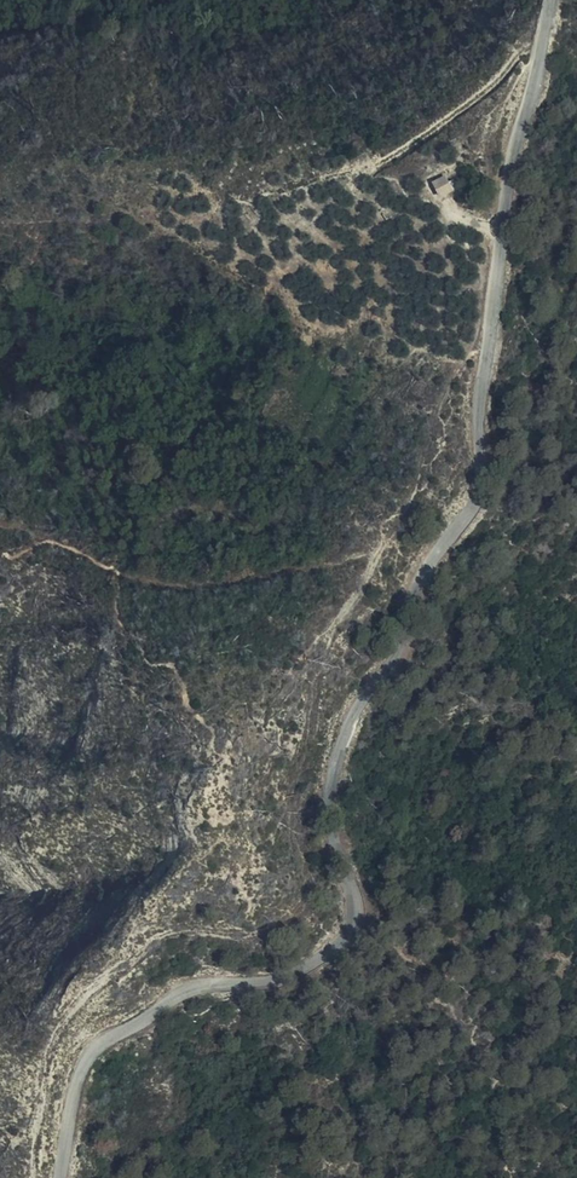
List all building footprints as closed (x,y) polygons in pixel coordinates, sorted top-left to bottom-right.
[(455,182),(443,184),(447,199),(465,195),(462,187),(457,187),(455,182)] [(406,218),(398,209),(389,217),(396,225),(406,218)]
